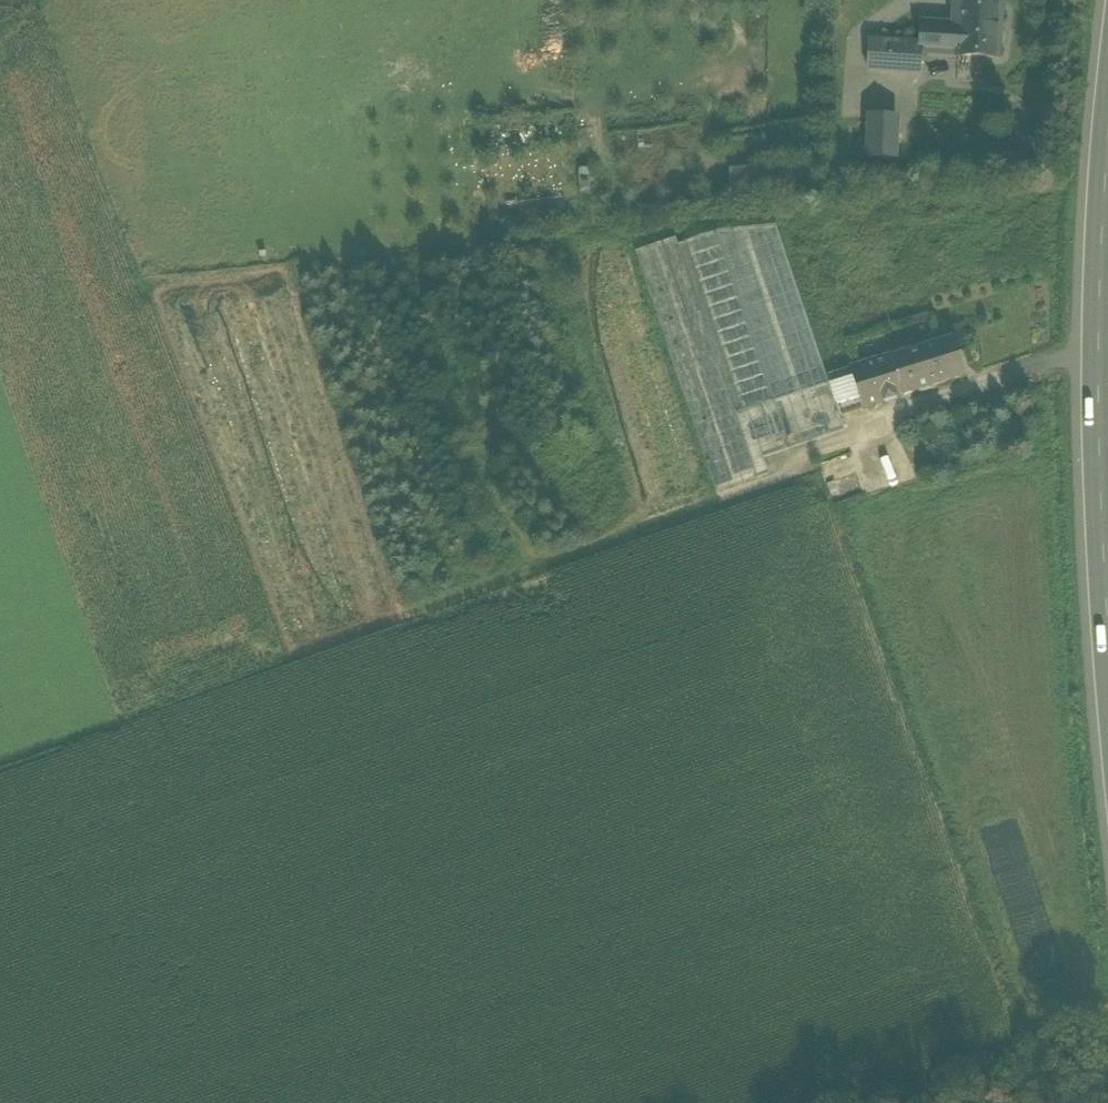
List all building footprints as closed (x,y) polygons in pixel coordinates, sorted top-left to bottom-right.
[(1000,8),(961,6),(961,8),(960,26),(958,54),(958,56),(997,59),(1000,8)] [(960,26),(954,26),(922,24),(920,46),(920,52),(958,54),(960,26)] [(892,69),(893,44),(870,43),(869,68),(892,69)] [(893,44),(892,69),(919,71),(920,52),(920,46),(893,44)] [(868,156),(894,157),(896,119),(870,117),(868,156)] [(806,161),(729,170),(732,196),(809,187),(806,161)] [(635,252),(716,491),(769,474),(763,457),(844,430),(775,226),(717,231),(678,244),(676,238),(635,252)] [(966,377),(954,338),(890,357),(902,397),(904,396),(903,396),(966,377)] [(855,378),(861,399),(864,408),(902,397),(890,357),(852,369),(855,378)] [(855,378),(852,369),(828,376),(840,415),(864,408),(861,399),(838,406),(831,385),(855,378)] [(861,399),(855,378),(831,385),(838,406),(861,399)]
